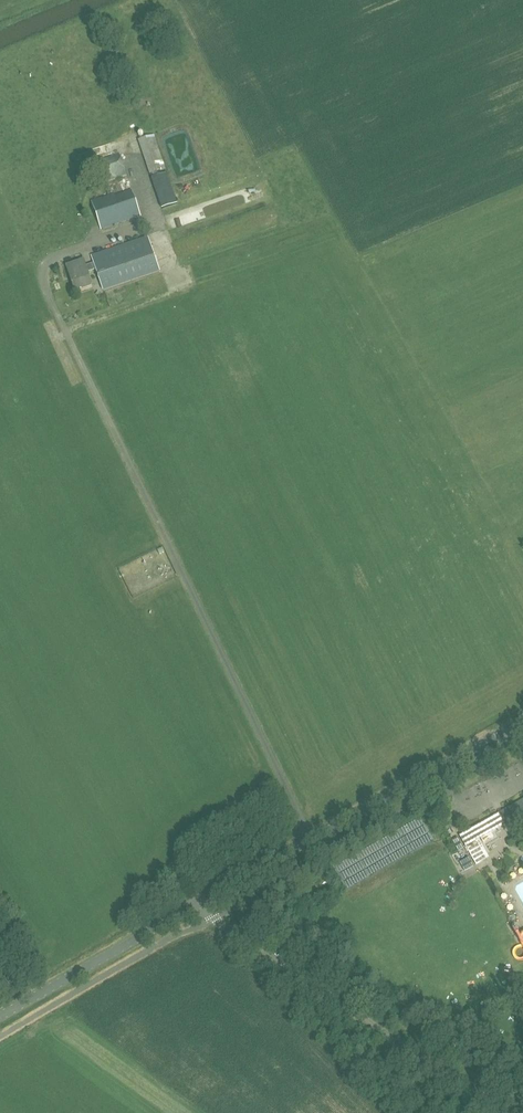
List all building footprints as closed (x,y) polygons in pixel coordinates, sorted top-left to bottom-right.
[(177,203),(155,135),(138,141),(161,208),(177,203)] [(127,175),(119,154),(96,161),(103,183),(127,175)] [(141,216),(132,190),(114,195),(114,194),(91,201),(101,229),(141,216)] [(173,228),(205,217),(199,202),(168,214),(173,228)] [(269,209),(262,211),(265,221),(272,219),(269,209)] [(160,271),(148,237),(91,256),(94,263),(86,266),(83,260),(67,266),(76,291),(92,285),(88,272),(96,269),(103,291),(160,271)] [(459,836),(475,864),(485,859),(475,840),(522,813),(522,800),(459,836)]
